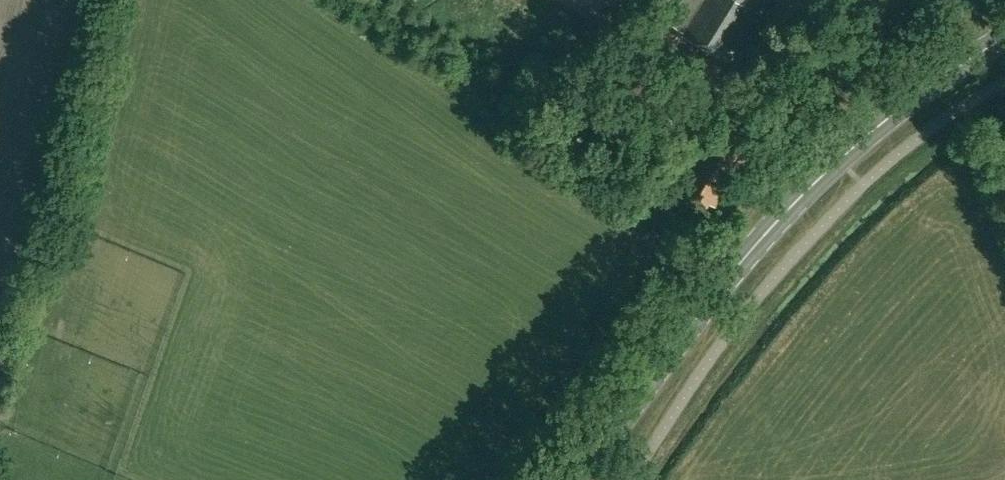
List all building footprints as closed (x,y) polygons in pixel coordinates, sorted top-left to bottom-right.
[(618,21),(631,0),(584,0),(618,21)] [(768,0),(683,0),(669,22),(681,29),(680,30),(729,60),(759,10),(762,11),(768,0)] [(719,207),(753,148),(709,123),(676,182),(719,207)]
